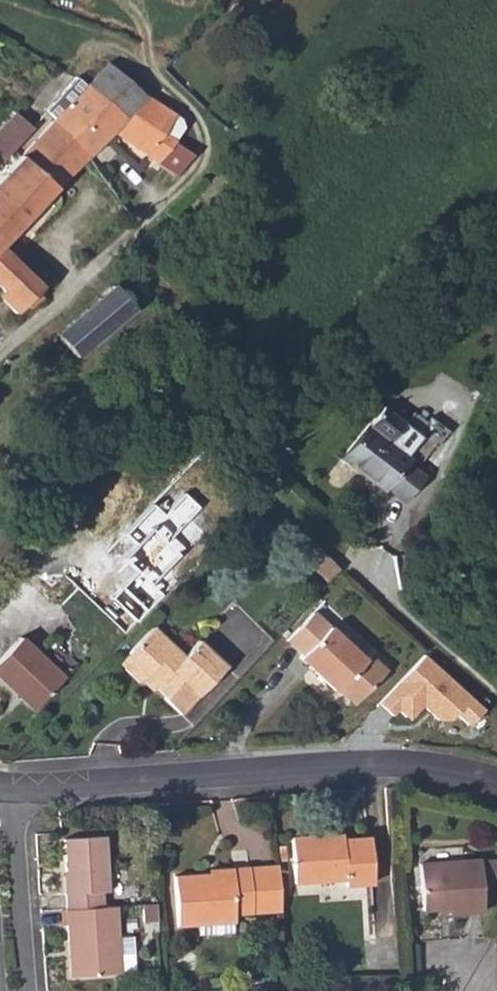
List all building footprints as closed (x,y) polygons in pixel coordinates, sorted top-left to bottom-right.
[(89,85),(122,122),(129,114),(144,95),(126,80),(123,80),(105,59),(101,62),(99,60),(93,68),(98,73),(89,85)] [(47,110),(48,113),(55,119),(87,86),(77,78),(47,110)] [(87,86),(55,119),(89,155),(113,131),(122,122),(89,85),(87,86)] [(176,116),(144,95),(129,114),(164,135),(176,116)] [(113,131),(178,176),(195,153),(164,135),(129,114),(122,122),(113,131)] [(1,162),(32,130),(18,116),(0,134),(0,161),(1,162)] [(89,156),(89,155),(55,119),(0,178),(0,216),(16,231),(89,156)] [(1,291),(0,292),(0,295),(18,312),(30,298),(34,305),(42,297),(47,293),(41,287),(45,282),(11,254),(12,253),(11,252),(3,245),(14,233),(16,231),(0,216),(0,289),(1,291)] [(114,284),(99,298),(119,321),(135,308),(114,284)] [(119,321),(99,298),(56,334),(77,357),(119,321)] [(402,424),(379,406),(337,457),(378,489),(381,486),(398,499),(418,475),(402,462),(405,457),(401,454),(386,443),(402,424)] [(417,436),(402,424),(386,443),(401,454),(417,436)] [(300,552),(330,580),(342,567),(313,539),(300,552)] [(301,657),(298,660),(334,693),(336,691),(352,706),(382,673),(366,658),(362,662),(313,615),(286,642),(301,657)] [(182,661),(151,633),(118,667),(134,683),(139,678),(164,701),(162,703),(179,719),(220,675),(194,649),(182,661)] [(67,671),(77,661),(54,637),(43,647),(67,671)] [(18,638),(0,657),(0,680),(33,710),(61,678),(18,638)] [(66,894),(68,909),(105,906),(103,891),(111,890),(106,834),(64,837),(68,893),(66,894)] [(314,839),(294,839),(296,884),(317,884),(318,878),(347,876),(348,890),(379,889),(375,841),(315,844),(314,839)] [(482,863),(422,866),(425,911),(442,910),(451,909),(452,917),(485,915),(482,863)] [(210,874),(176,875),(180,926),(238,922),(238,913),(278,910),(274,864),(235,867),(235,875),(210,876),(210,874)] [(209,869),(210,874),(210,876),(235,875),(235,867),(209,869)] [(120,934),(118,905),(105,906),(68,909),(69,940),(77,939),(79,975),(122,972),(122,970),(136,969),(135,952),(121,953),(120,934)] [(443,918),(452,917),(451,909),(442,910),(443,918)] [(120,934),(121,953),(135,952),(134,933),(120,934)] [(71,976),(79,975),(77,939),(69,940),(71,976)]
